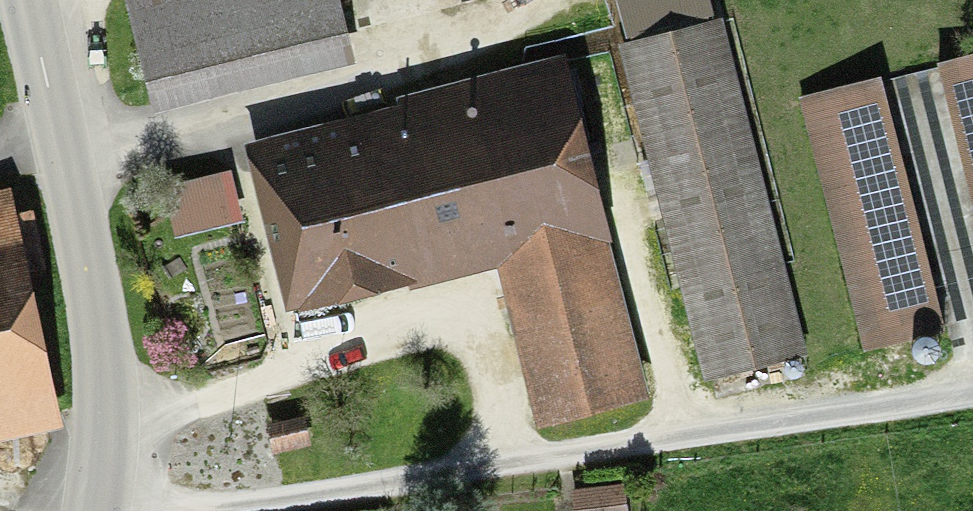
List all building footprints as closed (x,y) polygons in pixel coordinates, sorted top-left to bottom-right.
[(147,81),(350,32),(343,0),(128,0),(147,81)] [(708,378),(803,354),(720,21),(625,45),(708,378)] [(939,58),(972,198),(972,49),(939,58)] [(499,239),(544,421),(644,396),(563,69),(399,109),(407,142),(256,179),(283,292),(499,239)] [(947,327),(881,71),(799,92),(864,348),(947,327)] [(177,234),(246,219),(234,164),(165,180),(177,234)] [(56,424),(6,193),(0,195),(0,436),(56,424)] [(275,451),(313,443),(306,412),(269,420),(275,451)] [(573,484),(575,510),(629,510),(626,480),(573,484)]
